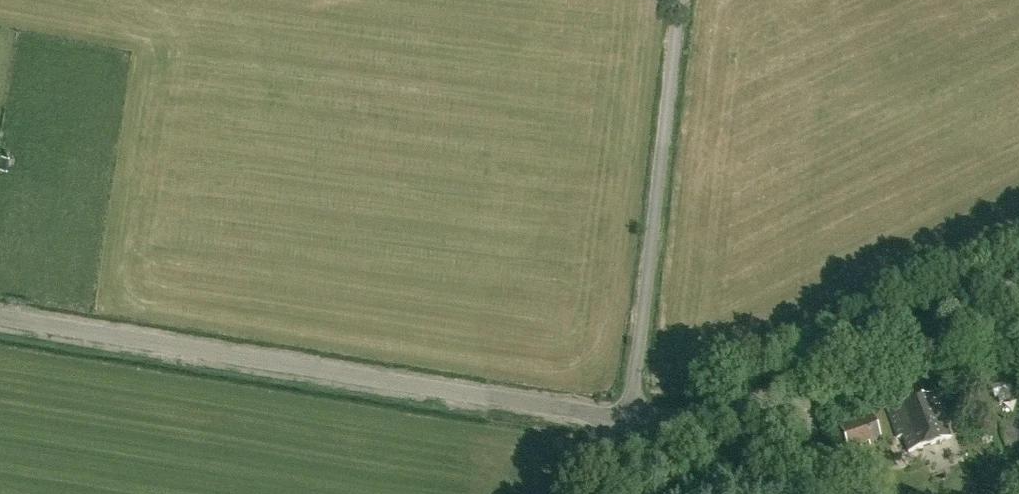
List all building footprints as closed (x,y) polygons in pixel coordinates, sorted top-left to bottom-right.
[(950,438),(933,395),(888,412),(892,423),(897,421),(909,453),(950,438)] [(848,449),(881,437),(873,417),(841,428),(848,449)]
